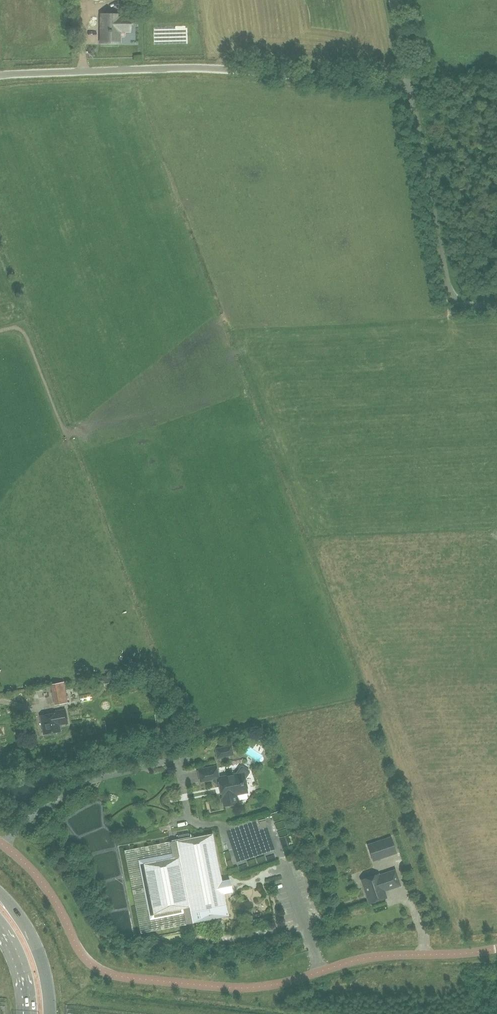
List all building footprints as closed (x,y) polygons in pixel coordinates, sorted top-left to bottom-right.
[(98,15),(89,15),(89,23),(98,23),(98,15)] [(119,16),(101,15),(101,26),(101,42),(119,42),(119,30),(129,30),(130,18),(119,18),(119,16)] [(54,705),(68,703),(64,682),(50,684),(54,705)] [(43,734),(60,731),(60,728),(69,727),(65,709),(56,711),(56,713),(40,716),(43,734)] [(252,743),(247,753),(261,760),(266,750),(252,743)] [(216,749),(218,758),(235,754),(233,746),(216,749)] [(237,774),(219,777),(216,766),(198,770),(201,782),(213,779),(214,781),(220,786),(224,806),(238,803),(237,795),(247,792),(245,779),(249,772),(249,771),(242,767),(241,767),(237,774)] [(170,842),(173,858),(143,863),(153,914),(183,908),(186,924),(229,916),(225,894),(232,892),(230,879),(222,881),(213,833),(170,842)] [(373,860),(396,853),(391,838),(368,845),(373,860)] [(399,885),(395,871),(379,877),(378,874),(362,880),(370,903),(386,898),(383,890),(399,885)]
